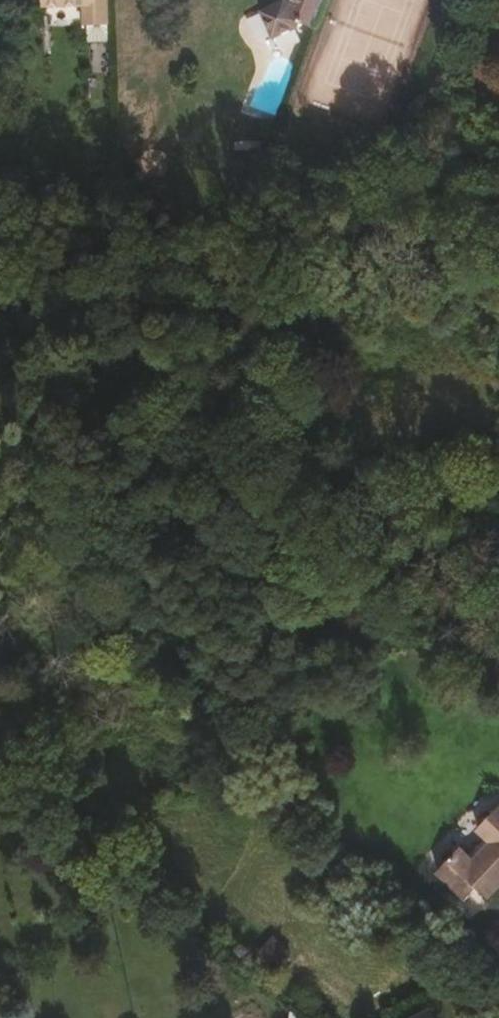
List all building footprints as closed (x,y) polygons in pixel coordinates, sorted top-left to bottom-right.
[(45,5),(87,5),(87,22),(112,22),(112,0),(45,0),(45,5)] [(271,2),(283,27),(305,17),(308,12),(321,17),(327,0),(275,0),(271,2)] [(478,833),(492,846),(476,864),(461,852),(438,876),(467,903),(479,891),(488,899),(493,899),(498,892),(498,810),(478,833)] [(431,1008),(414,1017),(437,1017),(431,1008)]
